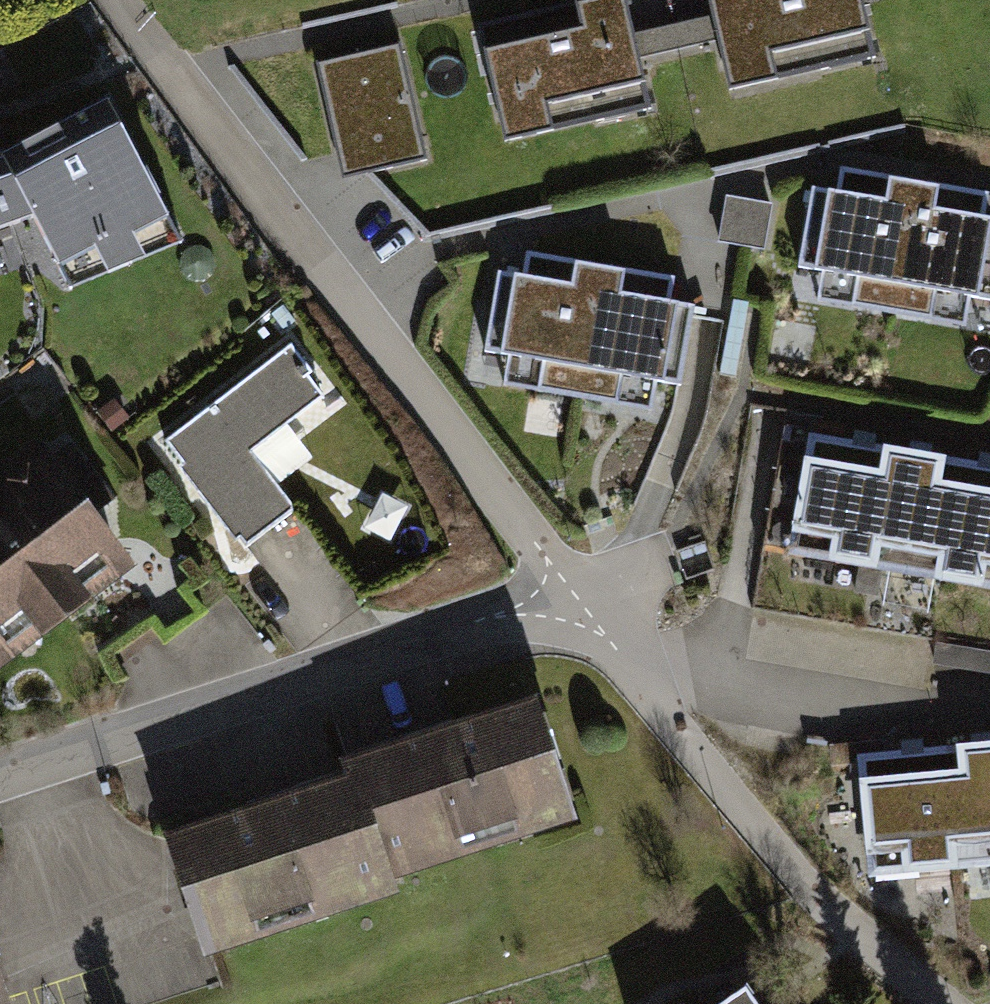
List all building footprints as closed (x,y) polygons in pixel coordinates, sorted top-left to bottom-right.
[(477,26),(499,116),(587,95),(594,123),(648,110),(622,0),(585,0),(477,26)] [(720,62),(806,42),(812,67),(865,55),(853,0),(706,0),(720,62)] [(397,46),(318,64),(338,148),(359,143),(366,174),(424,160),(397,46)] [(34,225),(71,308),(173,264),(102,106),(0,152),(0,240),(34,225)] [(988,197),(813,169),(793,297),(967,325),(988,197)] [(773,207),(726,198),(718,244),(765,252),(773,207)] [(673,276),(502,245),(482,355),(513,361),(509,383),(648,408),(673,276)] [(335,399),(297,348),(163,446),(242,553),(298,512),(257,456),(335,399)] [(107,402),(90,414),(104,435),(122,423),(107,402)] [(46,437),(0,470),(0,676),(145,570),(46,437)] [(809,445),(795,550),(989,576),(989,469),(809,445)] [(580,819),(541,697),(346,759),(352,779),(385,881),(580,819)] [(865,761),(876,867),(989,856),(989,748),(865,761)] [(352,779),(168,837),(208,964),(393,906),(385,881),(352,779)] [(0,966),(0,1003),(11,1003),(0,966)] [(750,990),(730,1003),(759,1003),(750,990)]
